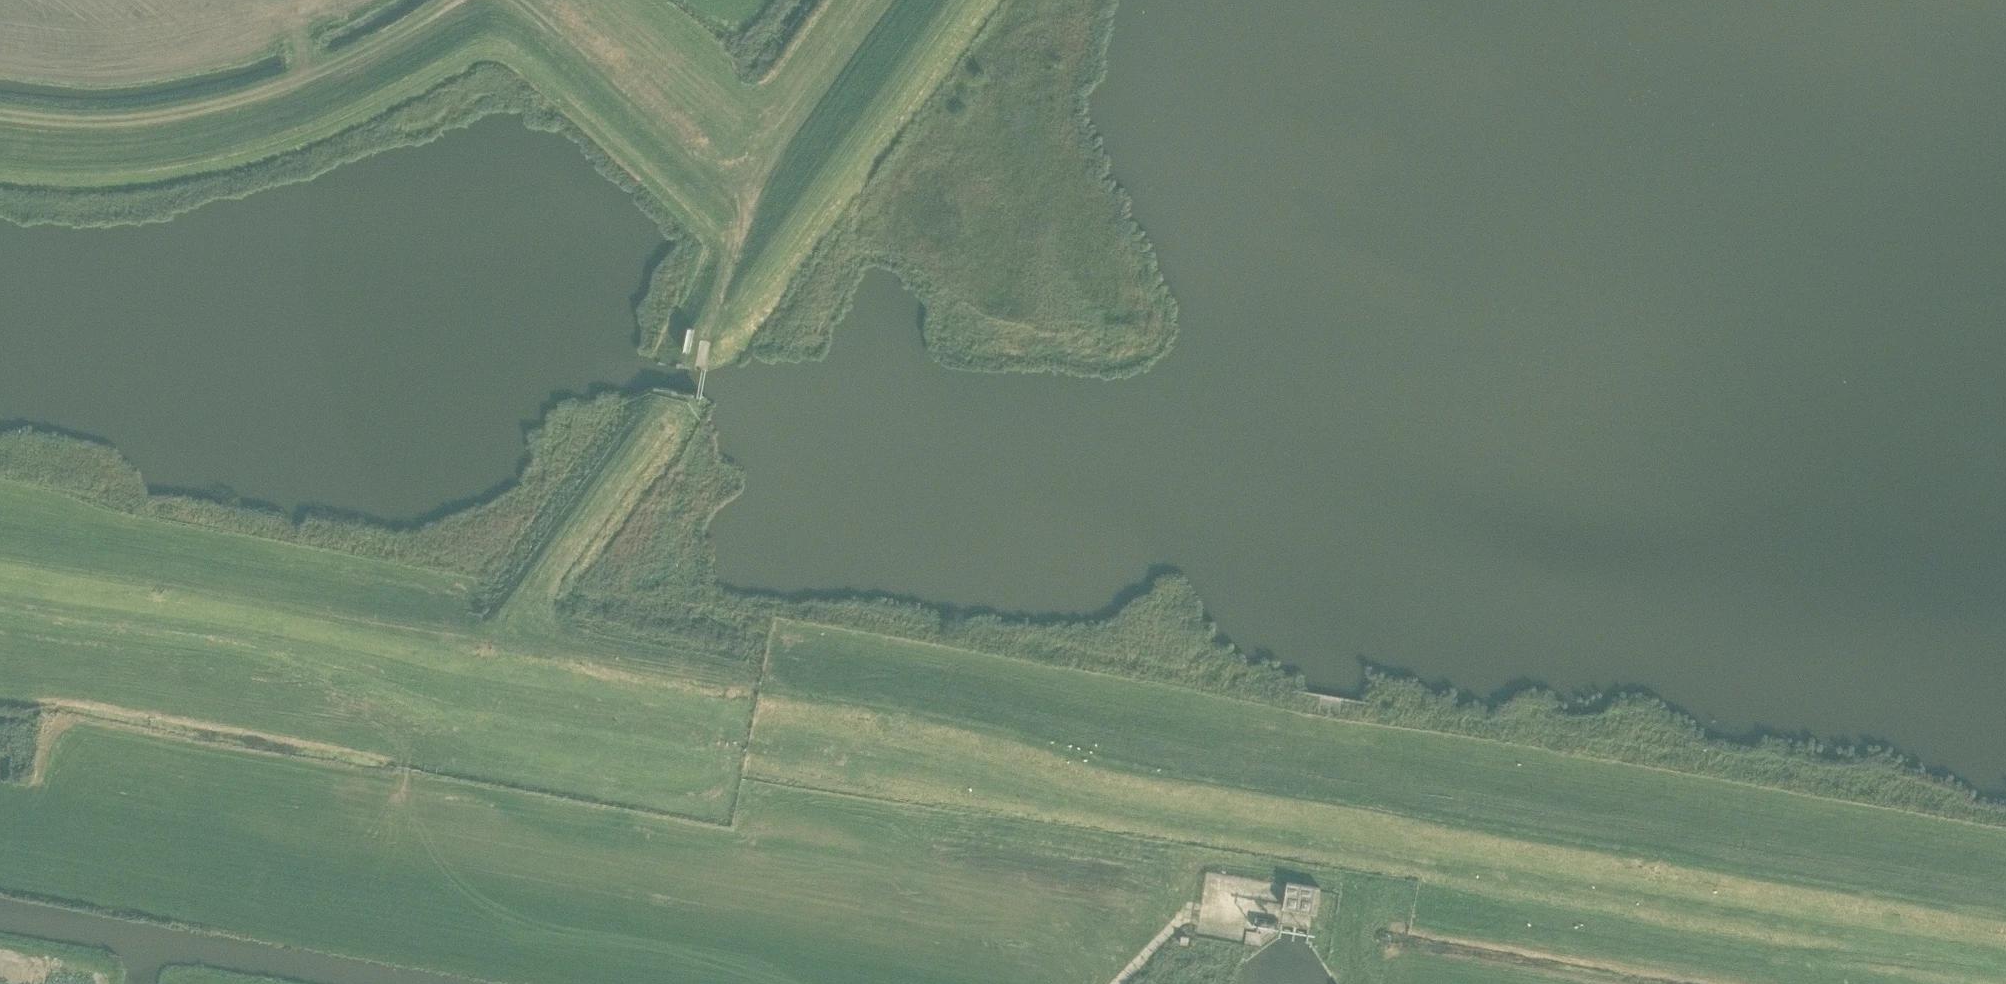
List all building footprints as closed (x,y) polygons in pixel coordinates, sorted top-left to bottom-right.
[(1271,856),(1287,858),(1289,845),(1272,844),(1271,856)] [(1296,858),(1312,862),(1314,850),(1298,847),(1296,858)] [(1317,912),(1322,887),(1288,881),(1284,907),(1317,912)] [(1181,942),(1189,944),(1189,941),(1190,936),(1182,935),(1182,940),(1181,942)]
